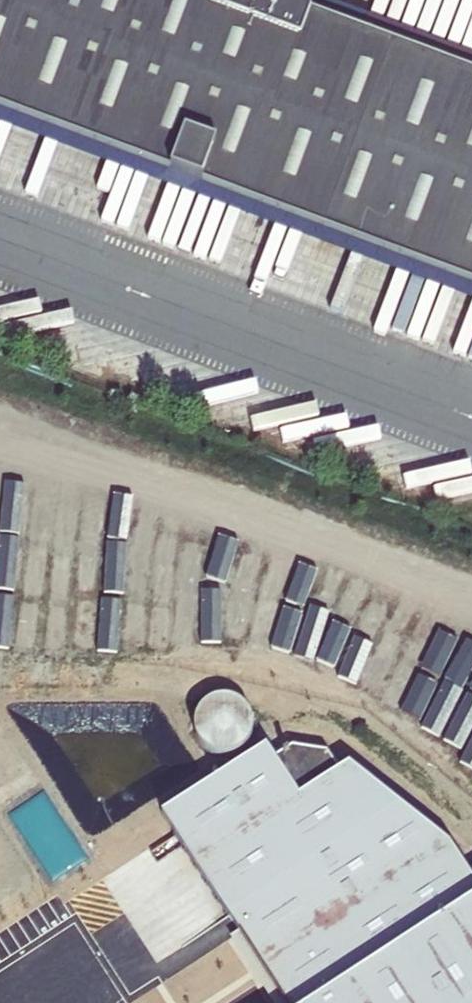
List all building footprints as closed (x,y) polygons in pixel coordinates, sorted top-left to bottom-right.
[(323,15),(328,0),(0,0),(0,105),(471,280),(471,69),(323,15)] [(256,712),(205,694),(188,742),(239,760),(256,712)] [(469,845),(355,755),(344,765),(332,745),(298,737),(284,746),(272,737),(175,804),(301,1002),(471,1002),(471,849),(469,845)]
